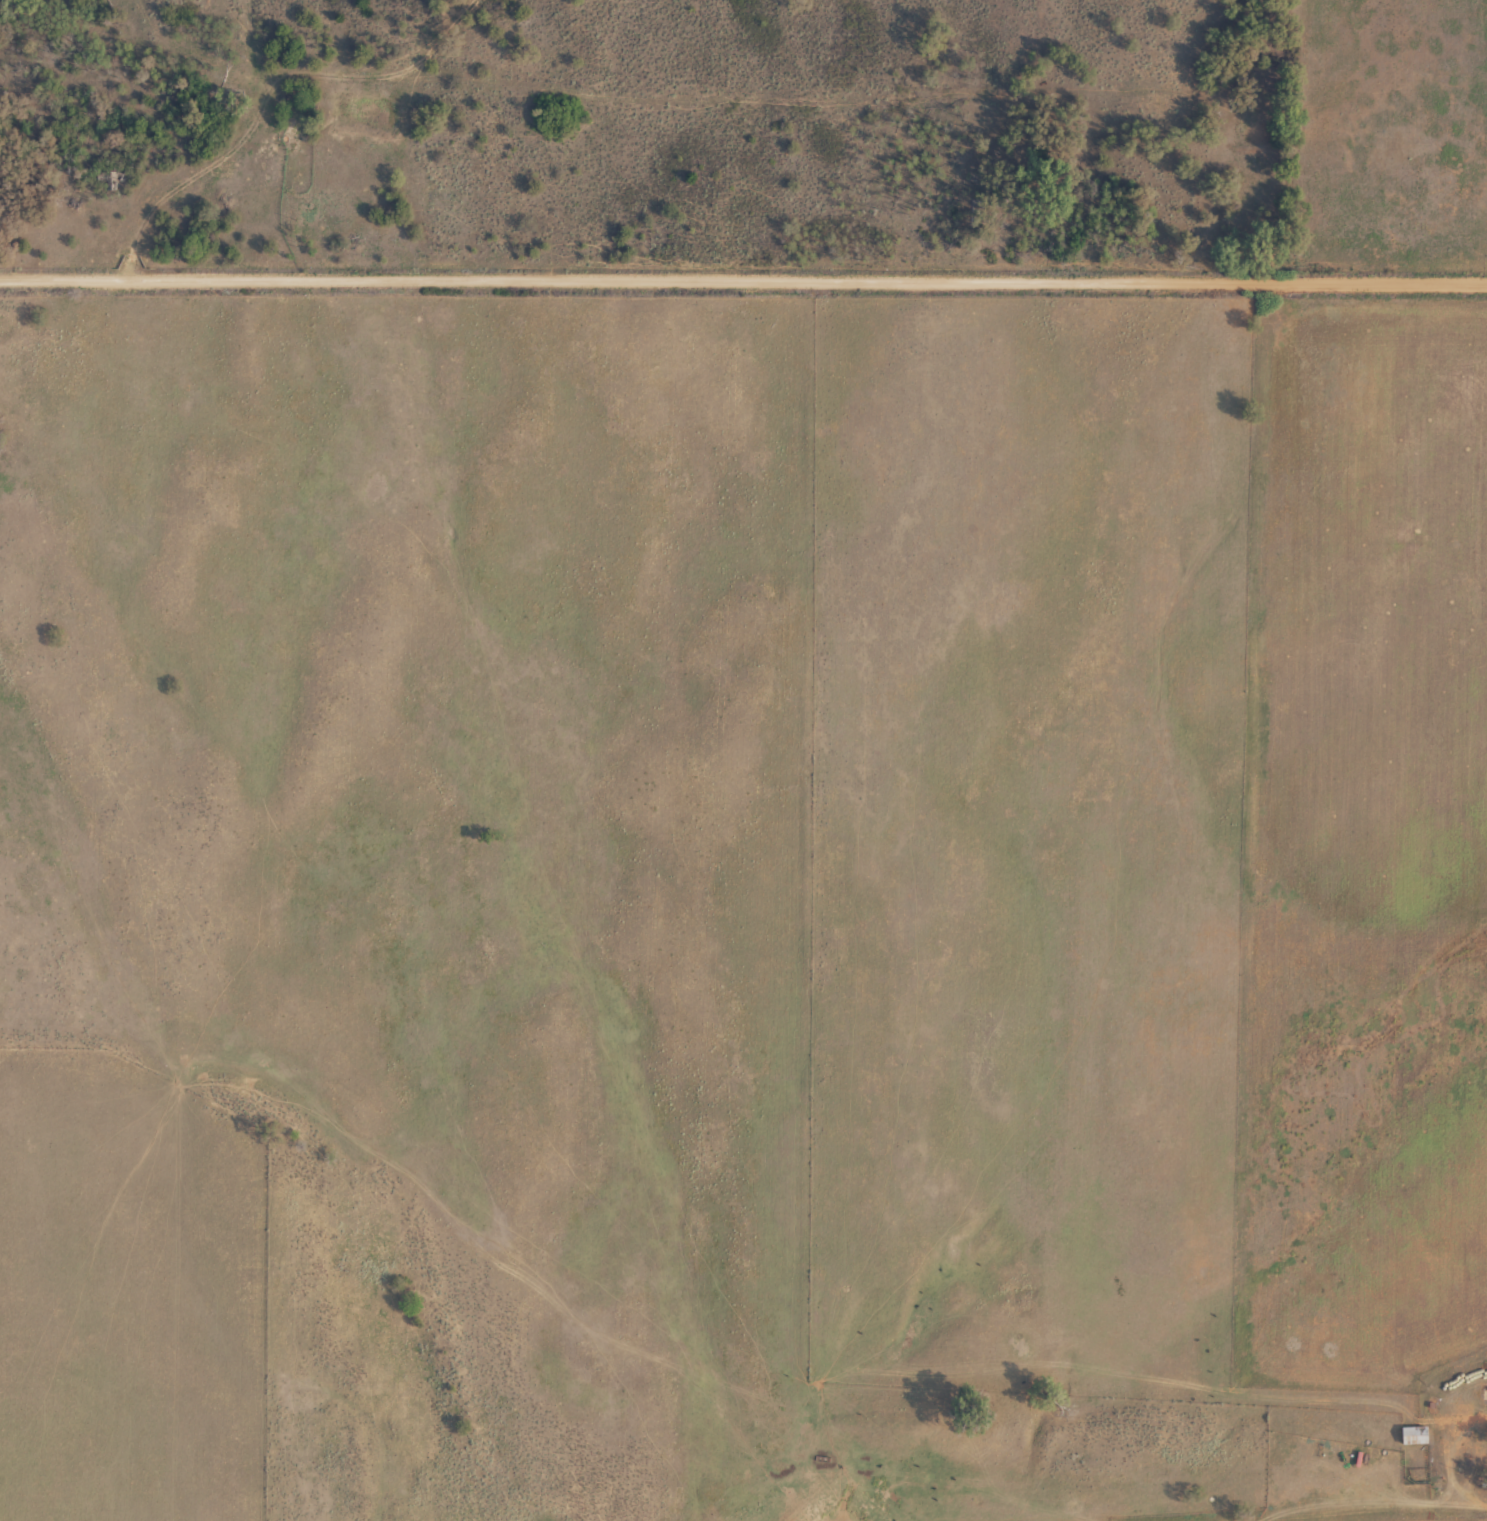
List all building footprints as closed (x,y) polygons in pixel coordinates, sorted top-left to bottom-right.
[(1476,1401),(1458,1401),(1458,1417),(1476,1417),(1476,1401)] [(1404,1442),(1430,1442),(1430,1426),(1404,1426),(1404,1442)]
